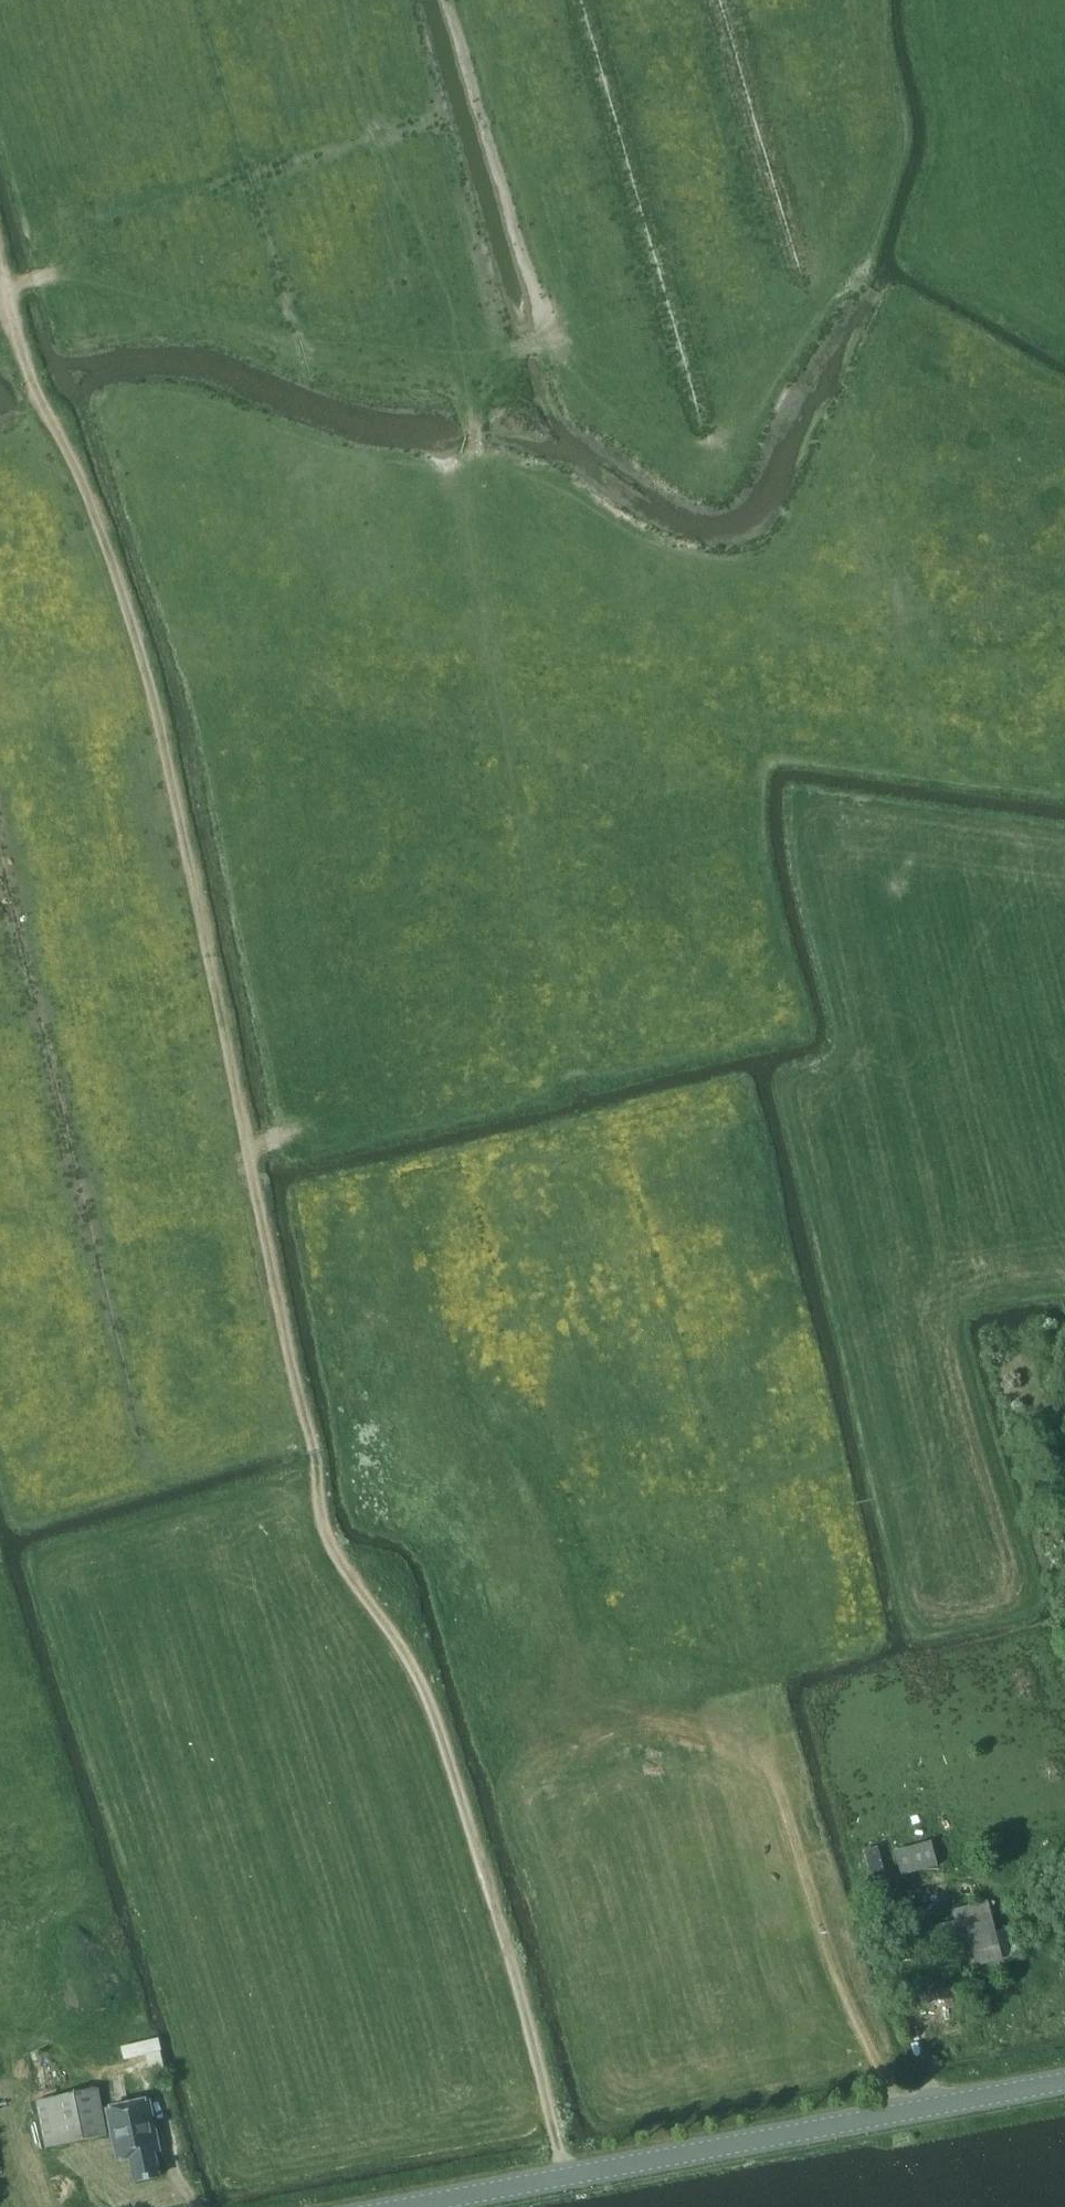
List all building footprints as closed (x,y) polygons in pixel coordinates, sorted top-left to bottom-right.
[(932,1839),(895,1849),(902,1875),(939,1865),(932,1839)] [(877,1883),(890,1880),(882,1844),(869,1847),(877,1883)] [(955,1996),(948,1972),(1003,1957),(987,1898),(953,1908),(957,1922),(936,1927),(936,1925),(904,1933),(923,2005),(955,1996)] [(125,2042),(127,2055),(165,2049),(163,2036),(125,2042)] [(46,2148),(107,2136),(97,2088),(36,2100),(46,2148)] [(154,2153),(159,2152),(149,2101),(107,2109),(118,2161),(132,2158),(137,2182),(159,2177),(154,2153)]
